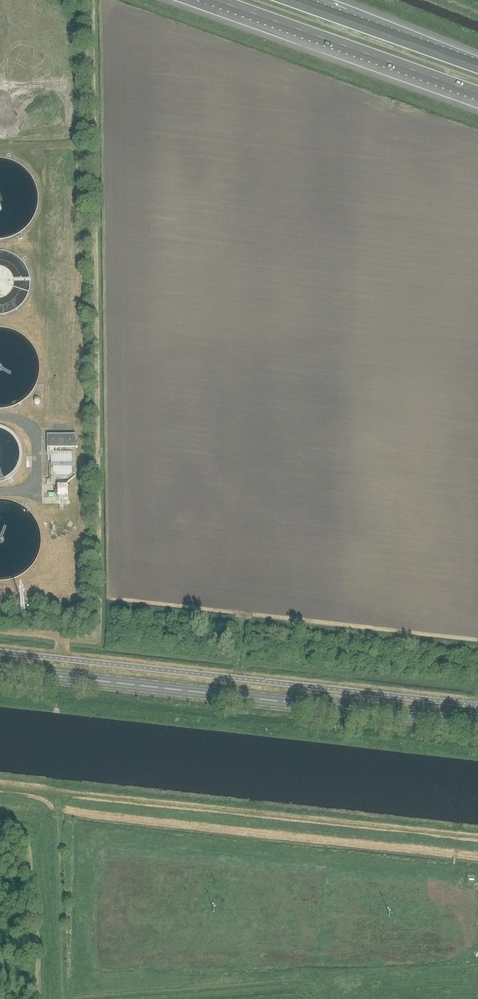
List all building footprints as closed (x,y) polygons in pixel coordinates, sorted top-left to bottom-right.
[(47,449),(75,448),(75,436),(47,436),(47,449)] [(58,486),(58,496),(68,496),(68,486),(62,486),(58,486)]
